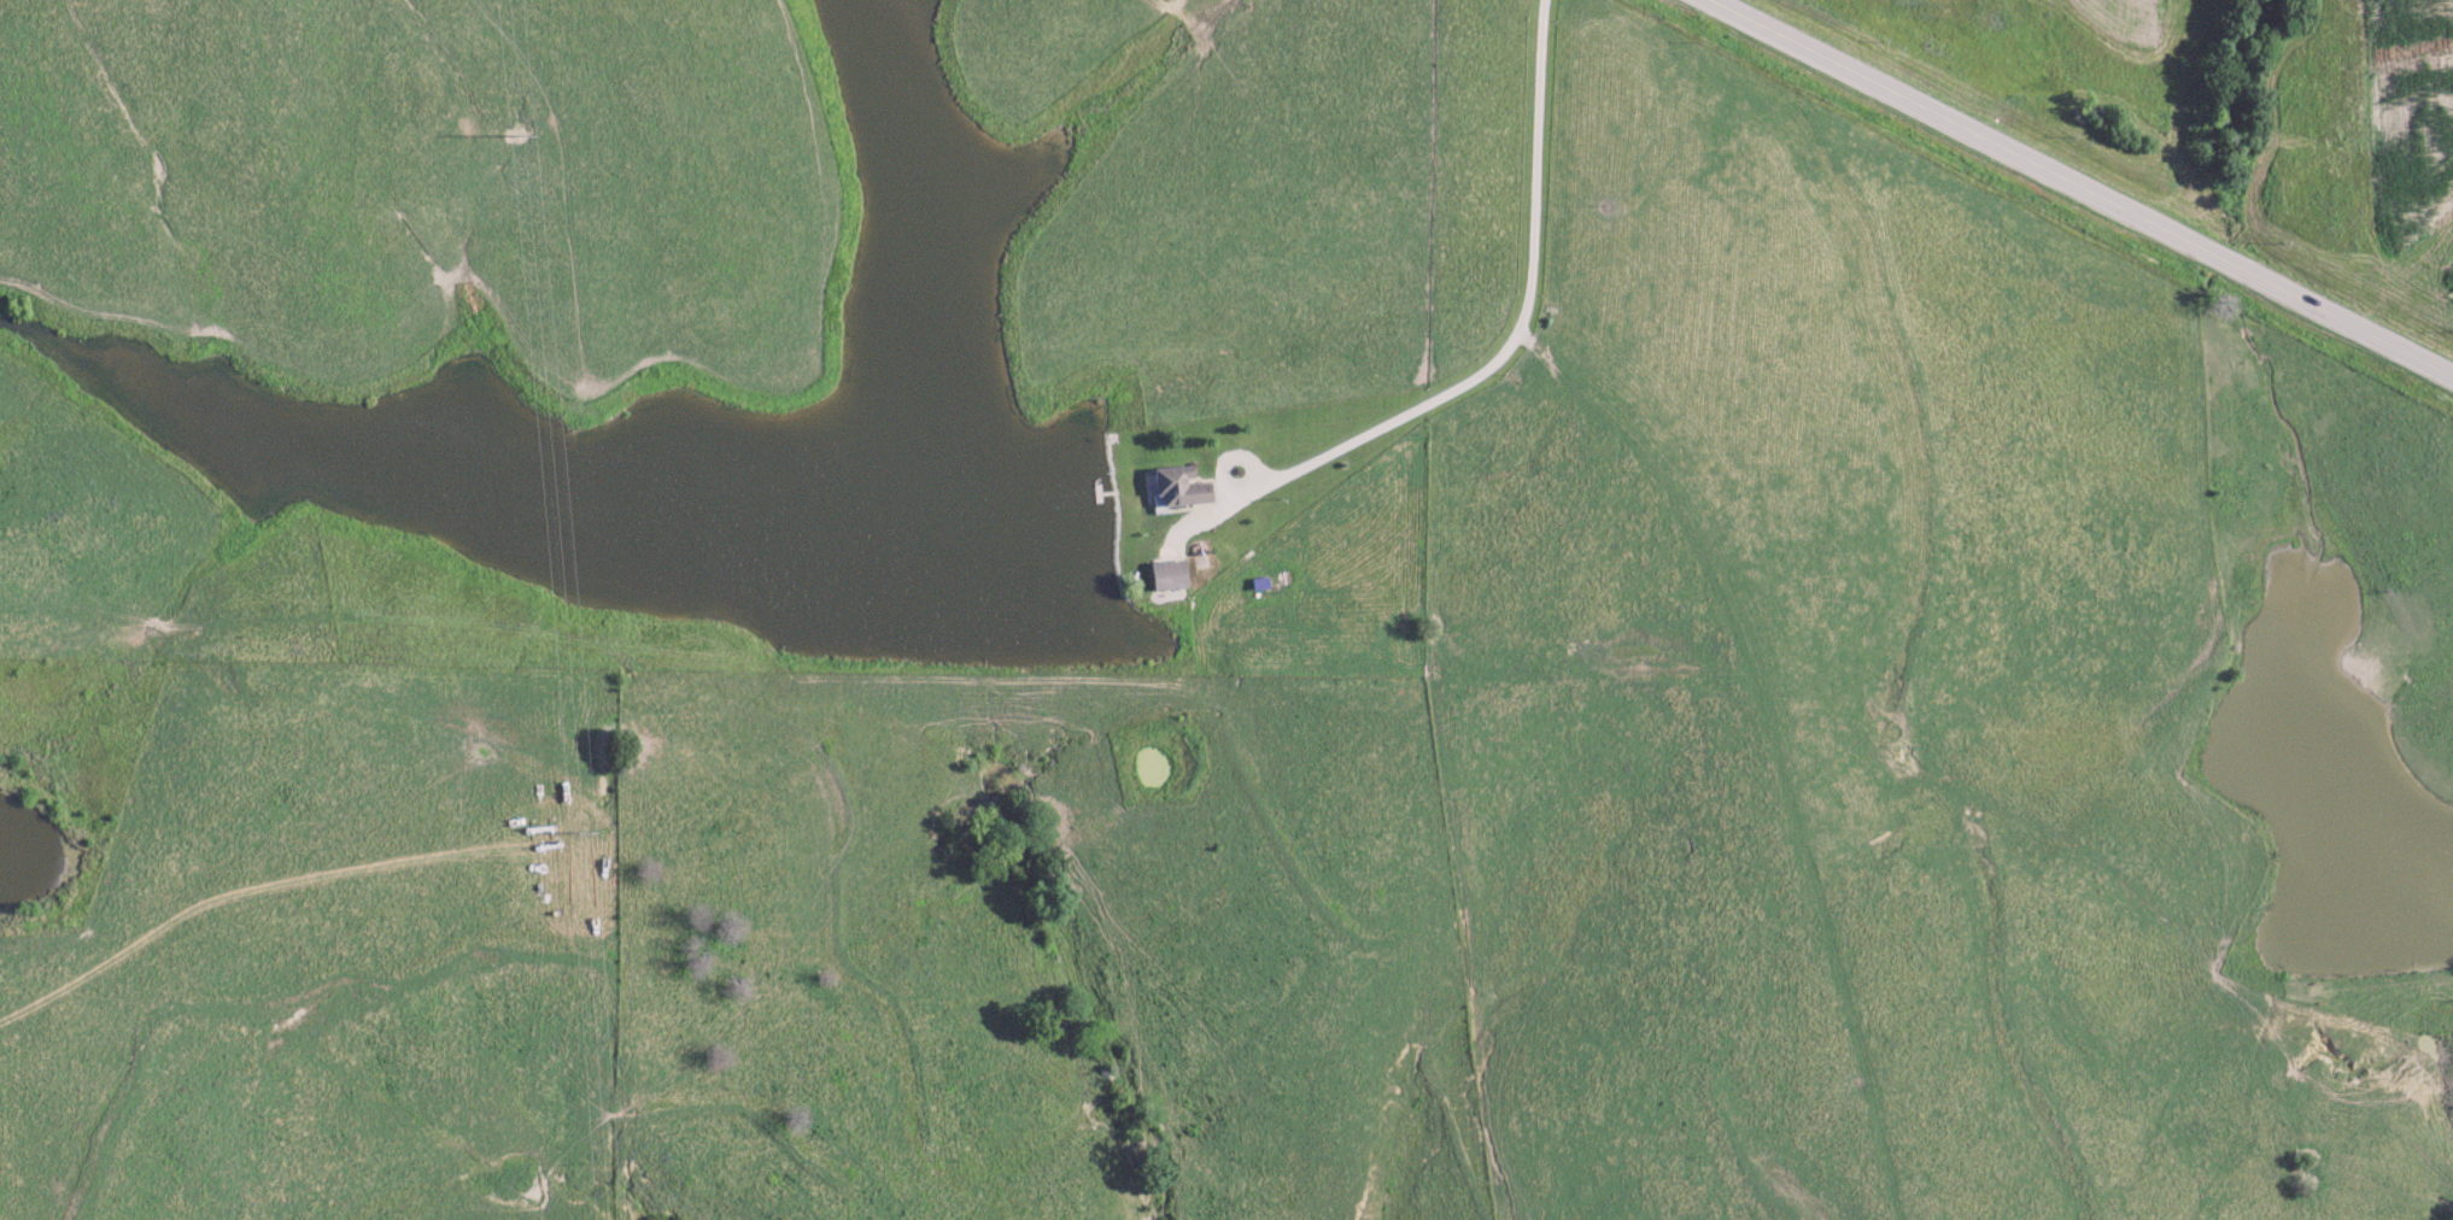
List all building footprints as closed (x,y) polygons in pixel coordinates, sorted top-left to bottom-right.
[(1149,467),(1152,505),(1208,501),(1206,479),(1188,481),(1187,464),(1149,467)] [(1149,588),(1183,586),(1182,559),(1147,560),(1149,588)]
